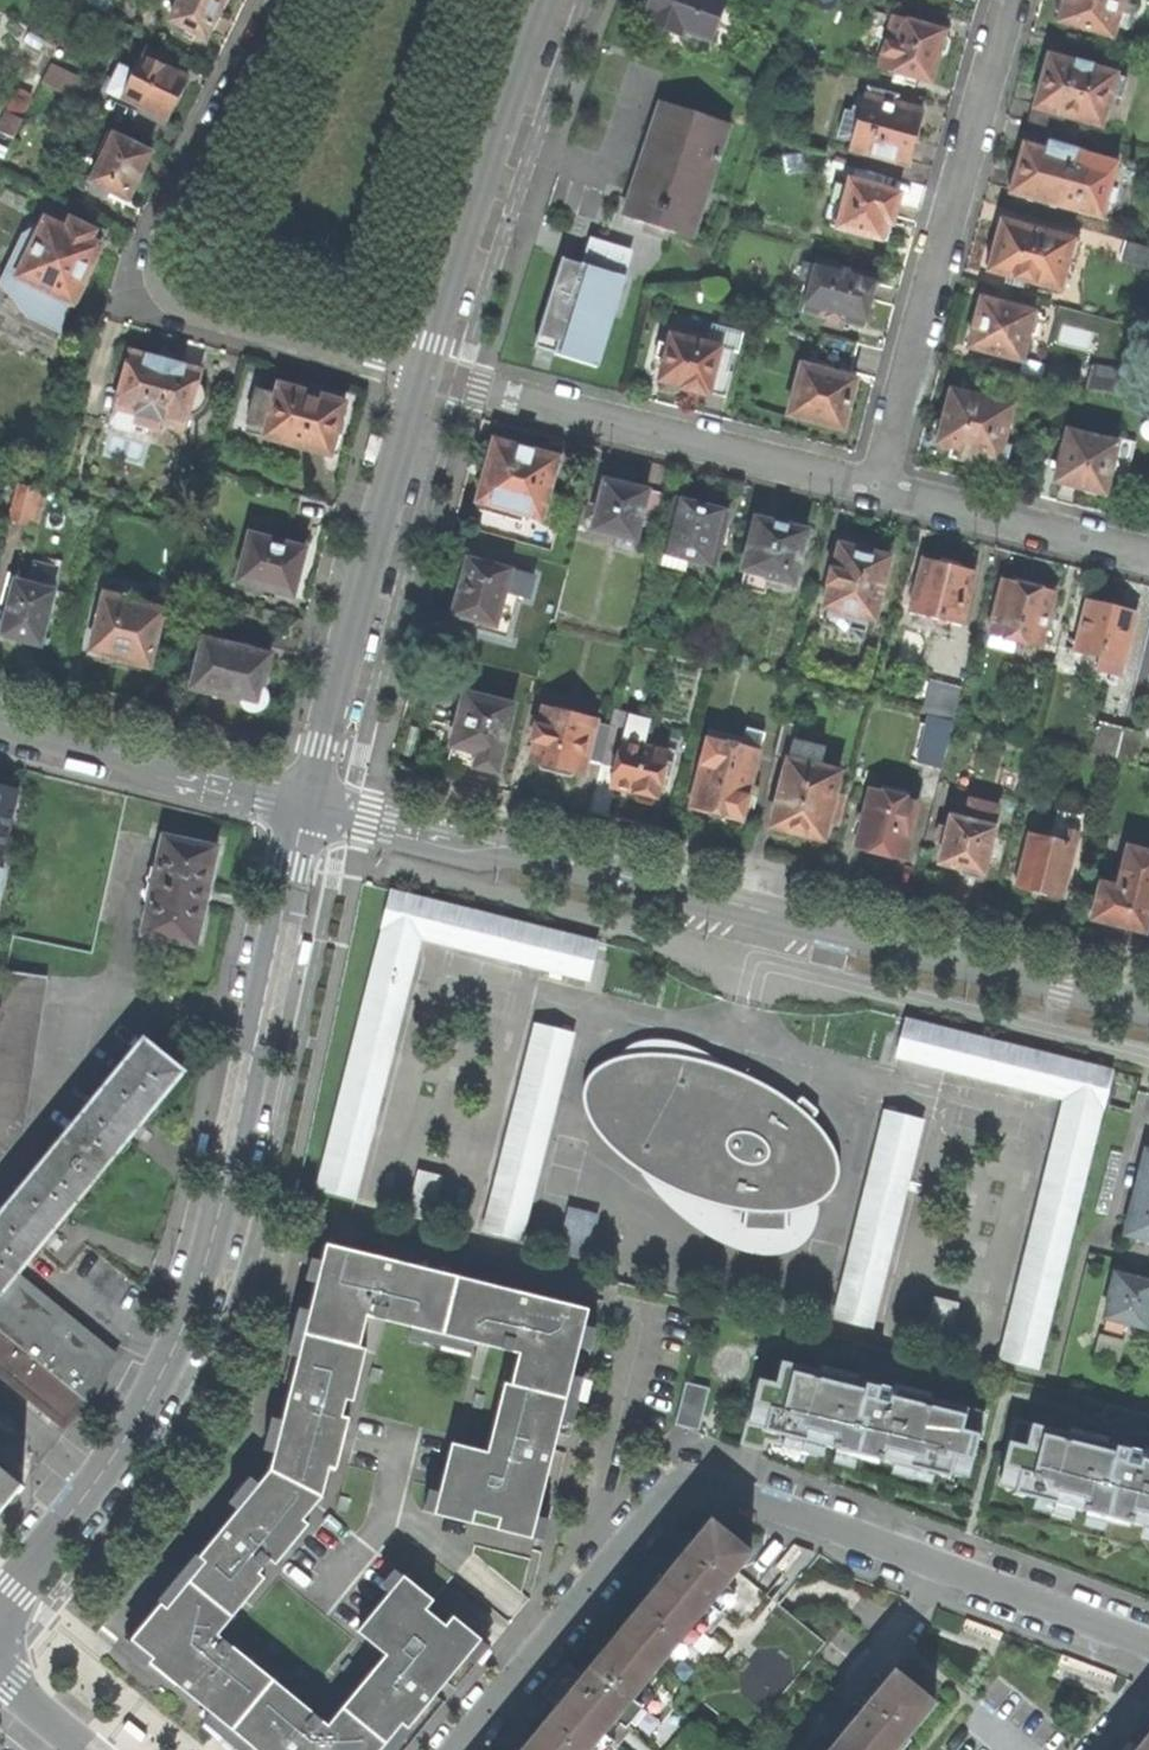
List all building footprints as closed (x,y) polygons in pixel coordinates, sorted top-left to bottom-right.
[(223,0),(177,0),(165,23),(171,25),(182,31),(202,40),(214,17),(223,0)] [(726,0),(649,0),(642,17),(645,19),(644,25),(664,32),(666,27),(684,33),(711,43),(726,0)] [(1056,2),(1054,9),(1055,16),(1059,19),(1058,25),(1111,40),(1115,28),(1127,31),(1134,6),(1121,2),(1121,0),(1058,0),(1056,2)] [(941,37),(943,31),(882,14),(875,36),(887,39),(877,69),(892,74),(906,78),(928,84),(932,70),(935,58),(943,54),(945,46),(944,41),(941,37)] [(179,37),(182,31),(171,25),(168,31),(179,37)] [(681,38),(684,33),(666,27),(664,32),(681,38)] [(131,75),(119,69),(107,92),(165,120),(176,97),(184,80),(162,69),(166,60),(145,50),(131,75)] [(1073,66),(1048,59),(1041,83),(1029,123),(1060,131),(1065,118),(1100,129),(1109,97),(1121,100),(1126,81),(1090,70),(1090,66),(1075,62),(1073,66)] [(69,99),(77,83),(50,68),(41,85),(69,99)] [(903,86),(906,78),(892,74),(890,82),(903,86)] [(893,95),(866,88),(860,109),(853,108),(851,113),(844,111),(837,138),(851,141),(849,151),(905,166),(913,140),(921,112),(890,103),(893,95)] [(25,116),(32,102),(19,94),(11,109),(25,116)] [(665,228),(691,237),(728,125),(662,102),(624,215),(648,222),(649,225),(663,230),(665,228)] [(22,124),(9,115),(0,131),(0,132),(14,139),(22,124)] [(137,177),(149,154),(105,133),(95,152),(102,156),(91,179),(91,182),(87,190),(104,198),(108,191),(126,199),(137,177)] [(1116,162),(1033,140),(1031,149),(1021,147),(1015,167),(1008,195),(1100,221),(1116,162)] [(898,194),(837,178),(830,203),(835,205),(830,225),(885,240),(891,220),(898,194)] [(87,273),(99,248),(89,243),(93,234),(69,223),(65,232),(45,223),(17,279),(21,282),(13,299),(58,321),(66,304),(75,309),(87,283),(83,281),(87,273)] [(1027,231),(1001,224),(997,241),(995,249),(988,251),(984,266),(988,268),(990,273),(1011,278),(1012,281),(1032,286),(1035,284),(1058,289),(1070,243),(1048,236),(1047,234),(1029,230),(1027,231)] [(585,261),(563,255),(538,348),(605,365),(631,270),(625,269),(631,246),(592,236),(585,261)] [(1125,242),(1121,262),(1148,269),(1148,248),(1125,242)] [(875,277),(815,261),(803,310),(823,316),(821,325),(838,330),(841,320),(863,326),(868,306),(875,277)] [(1006,307),(981,300),(973,327),(967,348),(1022,363),(1029,335),(1035,314),(1024,312),(1022,309),(1011,306),(1006,307)] [(1041,316),(1035,314),(1029,335),(1035,337),(1041,316)] [(716,326),(712,345),(669,335),(667,344),(659,343),(655,360),(663,362),(660,374),(661,379),(664,383),(678,386),(679,389),(690,392),(703,395),(705,393),(725,398),(742,333),(716,326)] [(860,343),(823,334),(815,371),(800,367),(787,417),(841,430),(846,409),(853,381),(829,375),(830,366),(852,371),(860,343)] [(193,383),(197,373),(162,364),(128,355),(113,410),(133,415),(131,424),(157,429),(159,423),(182,428),(184,420),(189,418),(196,415),(202,408),(203,401),(201,392),(198,386),(193,383)] [(1125,375),(1094,366),(1087,388),(1120,396),(1125,375)] [(261,439),(327,457),(335,430),(342,405),(276,387),(272,399),(256,395),(247,427),(263,432),(261,439)] [(996,469),(1012,407),(949,391),(945,408),(942,420),(937,419),(930,423),(927,432),(932,440),(936,441),(935,446),(950,448),(948,458),(996,469)] [(1079,489),(1103,495),(1110,470),(1126,473),(1133,443),(1117,438),(1116,442),(1067,430),(1055,483),(1079,489)] [(551,551),(562,505),(543,501),(554,459),(493,443),(481,489),(470,529),(551,551)] [(653,527),(660,497),(631,489),(604,482),(592,533),(634,543),(639,524),(653,527)] [(28,524),(36,491),(15,485),(5,523),(27,528),(28,524)] [(48,495),(36,491),(28,524),(41,528),(48,495)] [(710,568),(720,528),(725,525),(727,517),(721,509),(713,507),(709,509),(694,505),(676,500),(663,556),(686,562),(710,568)] [(792,587),(805,532),(779,526),(755,520),(742,572),(766,579),(792,587)] [(260,595),(263,587),(292,594),(300,566),(305,549),(254,536),(241,581),(252,584),(250,592),(260,595)] [(872,622),(888,560),(865,553),(861,545),(854,544),(846,542),(838,547),(831,570),(829,570),(824,587),(827,588),(822,609),(872,622)] [(683,573),(686,562),(663,556),(660,567),(683,573)] [(960,629),(974,574),(945,567),(922,561),(908,616),(915,618),(913,623),(932,628),(934,623),(960,629)] [(534,580),(467,562),(459,593),(453,617),(483,626),(480,635),(505,640),(517,595),(529,598),(534,580)] [(8,596),(0,629),(0,637),(14,640),(38,646),(51,592),(39,589),(42,575),(24,571),(20,584),(12,582),(14,574),(6,572),(1,594),(8,596)] [(762,597),(766,579),(742,572),(737,590),(762,597)] [(1038,649),(1048,606),(1053,605),(1055,599),(1049,587),(1042,587),(1038,590),(1023,586),(1004,581),(987,647),(1011,654),(1014,643),(1038,649)] [(134,599),(106,593),(91,653),(98,660),(104,663),(110,663),(116,660),(126,663),(151,669),(164,611),(134,603),(134,599)] [(1119,678),(1134,614),(1108,608),(1087,602),(1074,653),(1101,660),(1098,673),(1119,678)] [(271,656),(206,640),(194,690),(245,703),(249,710),(256,711),(263,709),(267,703),(267,695),(263,691),(267,673),(271,656)] [(960,690),(928,682),(920,714),(952,722),(960,690)] [(511,708),(463,697),(449,750),(469,754),(468,758),(475,760),(474,770),(481,772),(494,775),(511,708)] [(532,744),(528,765),(552,772),(555,777),(559,778),(566,780),(571,776),(579,778),(583,764),(598,767),(607,731),(592,729),(594,721),(543,708),(536,728),(532,728),(528,743),(532,744)] [(612,710),(607,731),(598,767),(610,770),(606,789),(628,795),(654,801),(659,781),(664,782),(670,756),(641,748),(647,719),(612,710)] [(832,796),(837,776),(817,769),(821,752),(794,745),(798,727),(780,722),(772,756),(786,760),(769,829),(792,835),(821,843),(828,814),(832,796)] [(902,760),(913,762),(921,724),(911,722),(902,760)] [(940,769),(950,732),(921,724),(913,762),(940,769)] [(1092,757),(1114,763),(1121,733),(1099,727),(1092,757)] [(1142,738),(1121,733),(1114,763),(1135,768),(1142,738)] [(756,752),(705,740),(688,808),(714,815),(739,822),(756,752)] [(446,763),(474,770),(475,760),(468,758),(469,754),(449,750),(446,763)] [(16,794),(0,790),(0,857),(16,794)] [(917,803),(869,790),(853,849),(878,856),(901,862),(917,803)] [(840,799),(832,796),(828,814),(836,815),(840,799)] [(953,799),(949,820),(961,823),(966,801),(953,799)] [(993,808),(966,801),(961,823),(949,820),(947,827),(936,826),(934,835),(944,837),(938,866),(956,870),(954,876),(965,879),(974,882),(975,875),(979,877),(990,834),(988,828),(993,808)] [(1048,840),(1026,835),(1013,890),(1033,896),(1059,902),(1073,847),(1074,846),(1081,816),(1055,809),(1048,840)] [(141,936),(193,946),(203,900),(213,849),(161,839),(141,936)] [(1100,886),(1090,923),(1112,928),(1143,936),(1148,910),(1148,857),(1127,852),(1117,891),(1100,886)] [(317,1188),(356,1198),(421,940),(430,903),(391,893),(317,1188)] [(421,940),(493,958),(503,921),(430,903),(421,940)] [(493,958),(587,982),(596,945),(547,932),(503,921),(493,958)] [(310,940),(305,939),(300,964),(310,966),(314,947),(315,941),(310,940)] [(0,996),(0,1118),(21,1130),(44,976),(5,971),(0,996)] [(971,1077),(981,1039),(942,1030),(905,1021),(895,1058),(971,1077)] [(483,1229),(520,1239),(572,1037),(535,1027),(483,1229)] [(1052,1057),(981,1039),(971,1077),(1042,1094),(1052,1057)] [(584,1084),(582,1102),(589,1122),(602,1141),(622,1160),(640,1173),(664,1202),(682,1219),(707,1236),(731,1247),(753,1254),(774,1256),(794,1249),(812,1234),(817,1219),(816,1205),(833,1190),(838,1181),(839,1169),(830,1142),(813,1120),(817,1111),(803,1098),(795,1104),(762,1083),(691,1047),(672,1042),(649,1040),(630,1046),(616,1059),(594,1071),(584,1084)] [(155,1102),(180,1071),(143,1041),(54,1150),(91,1180),(155,1102)] [(1042,1094),(1063,1099),(1072,1062),(1052,1057),(1042,1094)] [(1109,1071),(1072,1062),(1063,1099),(999,1359),(1035,1368),(1109,1071)] [(921,1122),(882,1112),(831,1316),(870,1326),(921,1122)] [(21,1130),(0,1118),(0,1156),(21,1130)] [(200,1156),(205,1157),(210,1132),(201,1130),(196,1148),(195,1155),(200,1156)] [(13,1275),(56,1223),(91,1180),(54,1150),(0,1215),(0,1291),(13,1275)] [(1147,1151),(1126,1233),(1148,1239),(1148,1151),(1147,1151)] [(411,1212),(430,1217),(439,1181),(420,1176),(411,1212)] [(561,1248),(585,1254),(593,1218),(569,1212),(561,1248)] [(530,1540),(554,1441),(585,1311),(491,1288),(379,1260),(386,1229),(333,1216),(316,1282),(273,1457),(269,1473),(261,1483),(235,1514),(198,1560),(204,1564),(177,1597),(167,1610),(160,1605),(131,1642),(152,1660),(149,1664),(166,1678),(204,1709),(238,1737),(254,1749),(380,1749),(401,1726),(407,1730),(439,1690),(479,1641),(452,1618),(445,1627),(424,1611),(432,1602),(409,1584),(364,1640),(385,1656),(328,1727),(216,1637),(263,1580),(258,1575),(267,1562),(274,1566),(306,1526),(302,1521),(321,1499),(327,1470),(336,1464),(347,1420),(340,1419),(345,1402),(352,1403),(364,1352),(357,1350),(365,1318),(395,1326),(518,1356),(511,1387),(503,1386),(487,1454),(461,1448),(444,1518),(470,1525),(473,1513),(499,1519),(497,1532),(530,1540)] [(1148,1321),(1148,1283),(1136,1280),(1116,1274),(1104,1318),(1147,1329),(1148,1321)] [(13,1275),(0,1291),(0,1329),(84,1398),(93,1387),(115,1359),(13,1275)] [(936,1325),(953,1327),(956,1299),(938,1297),(936,1325)] [(84,1398),(0,1329),(0,1367),(38,1398),(65,1420),(84,1398)] [(776,1384),(756,1380),(740,1444),(765,1450),(768,1442),(782,1446),(785,1436),(837,1449),(836,1452),(878,1463),(879,1459),(951,1477),(956,1456),(973,1459),(985,1412),(931,1398),(931,1393),(894,1384),(893,1389),(877,1385),(876,1386),(856,1381),(858,1375),(820,1366),(819,1370),(782,1361),(776,1384)] [(709,1388),(686,1382),(674,1424),(698,1430),(709,1388)] [(1106,1404),(1102,1420),(1112,1426),(1120,1430),(1129,1433),(1140,1435),(1148,1435),(1148,1415),(1106,1404)] [(1015,1419),(1003,1467),(1020,1471),(1015,1493),(1086,1511),(1085,1514),(1128,1525),(1129,1522),(1148,1527),(1148,1448),(1144,1446),(1143,1451),(1128,1447),(1128,1449),(1107,1443),(1108,1437),(1071,1428),(1069,1433),(1015,1419)] [(433,1516),(444,1518),(461,1448),(451,1446),(433,1516)] [(25,1485),(22,1483),(19,1485),(0,1469),(0,1515),(25,1485)] [(749,1556),(708,1524),(668,1573),(652,1593),(575,1687),(559,1706),(524,1749),(591,1749),(749,1556)] [(645,1587),(652,1593),(668,1573),(661,1568),(653,1578),(645,1587)] [(357,1633),(364,1640),(409,1584),(402,1578),(357,1633)] [(933,1705),(895,1674),(861,1714),(853,1708),(846,1717),(854,1723),(839,1741),(831,1734),(828,1738),(836,1745),(831,1749),(896,1749),(933,1705)] [(552,1700),(559,1706),(575,1687),(568,1681),(560,1691),(552,1700)] [(839,1725),(831,1734),(839,1741),(854,1723),(846,1717),(839,1725)] [(1135,1749),(1148,1749),(1148,1733),(1135,1749)]
